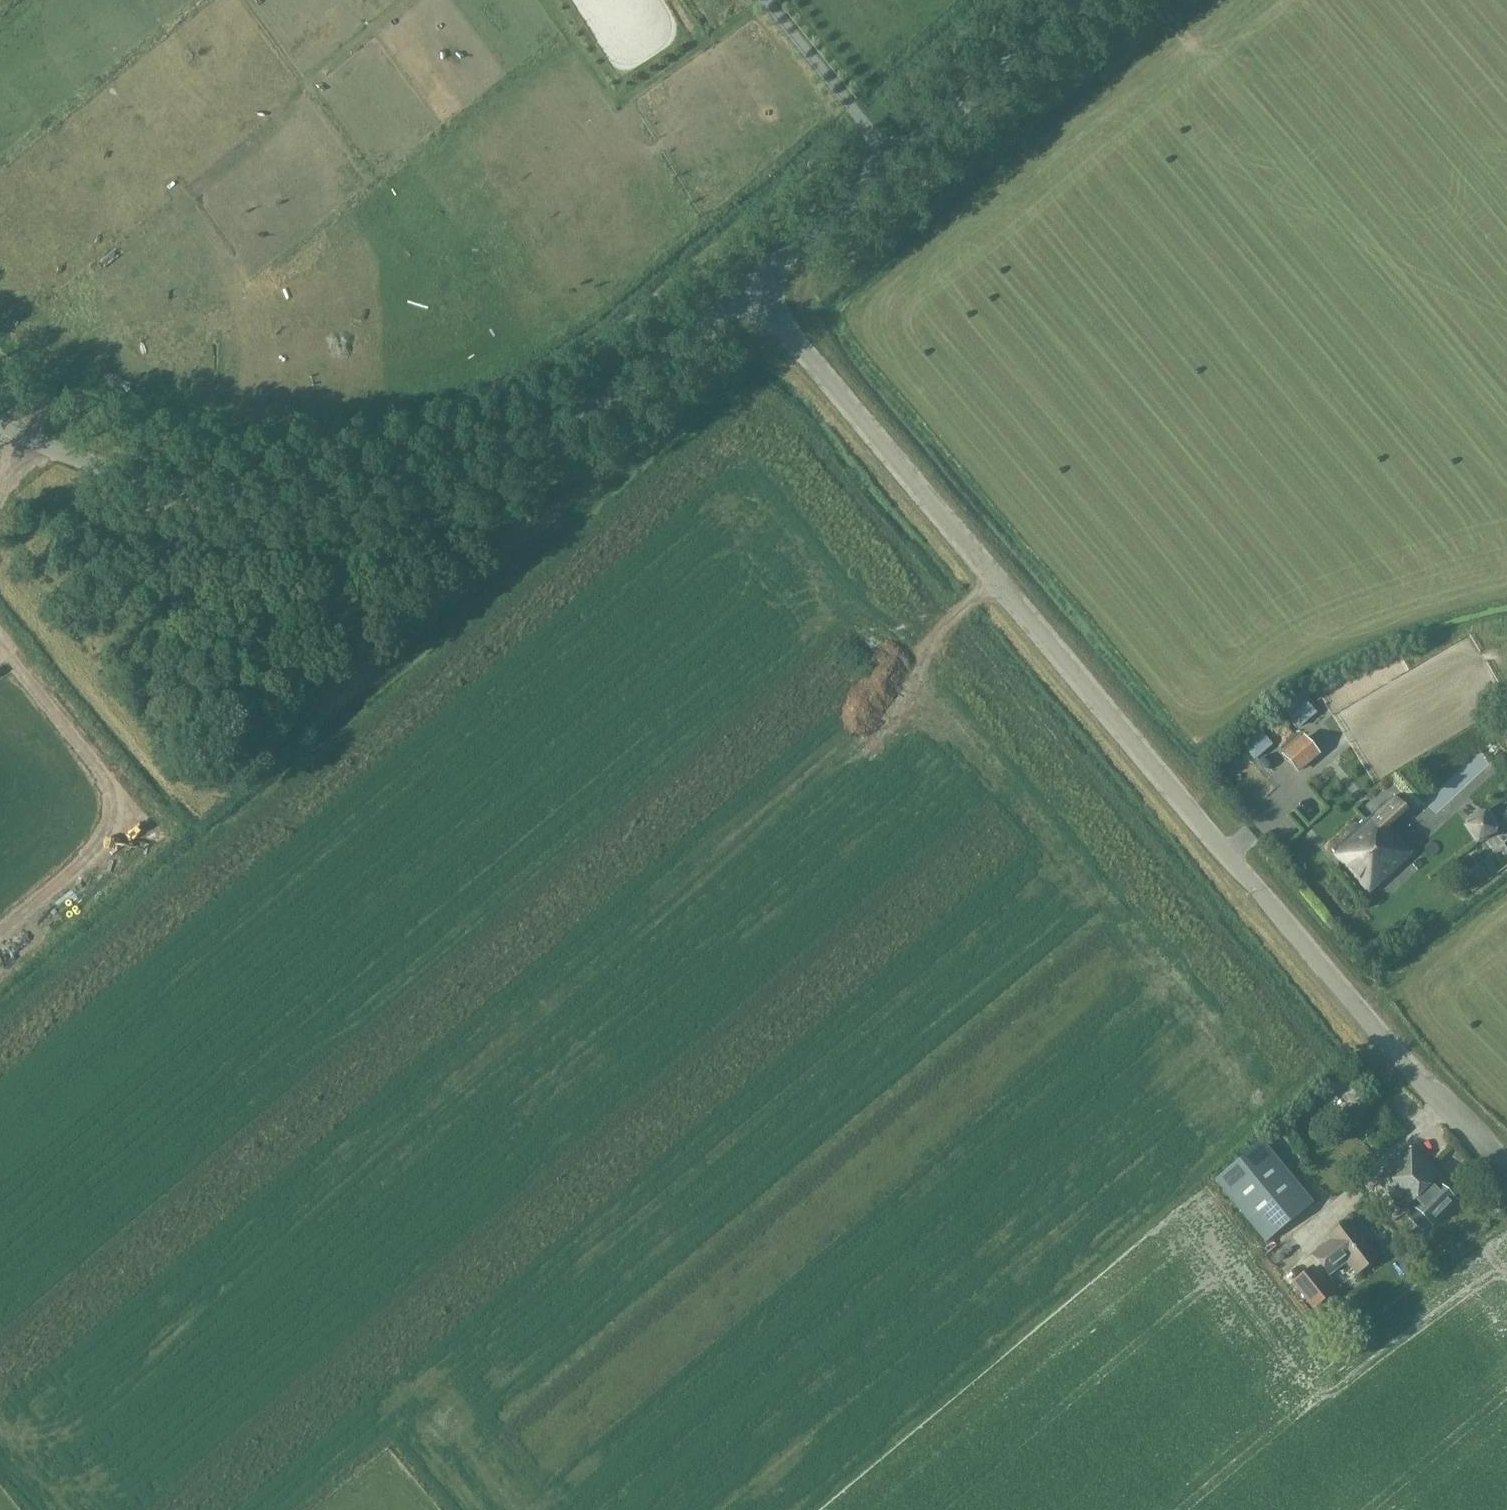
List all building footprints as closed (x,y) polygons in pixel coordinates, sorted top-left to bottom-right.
[(1315,714),(1300,697),(1283,712),(1298,729),(1315,714)] [(1253,760),(1271,745),(1257,728),(1239,743),(1253,760)] [(1297,775),(1319,756),(1302,736),(1279,756),(1297,775)] [(1461,762),(1419,800),(1431,813),(1473,775),(1461,762)] [(1392,792),(1329,849),(1369,893),(1411,856),(1401,845),(1403,843),(1389,827),(1408,810),(1392,792)] [(1495,830),(1483,811),(1464,823),(1477,842),(1495,830)] [(1336,1077),(1327,1086),(1357,1116),(1366,1107),(1336,1077)] [(1266,1242),(1312,1204),(1261,1142),(1215,1180),(1266,1242)] [(1433,1224),(1456,1201),(1439,1183),(1437,1185),(1433,1181),(1441,1174),(1424,1156),(1421,1158),(1411,1148),(1378,1180),(1410,1212),(1406,1216),(1421,1232),(1431,1222),(1433,1224)] [(1358,1274),(1380,1257),(1351,1220),(1330,1237),(1332,1240),(1313,1255),(1329,1276),(1348,1261),(1358,1274)] [(1332,1294),(1328,1289),(1312,1269),(1294,1283),(1313,1308),(1332,1294)]
